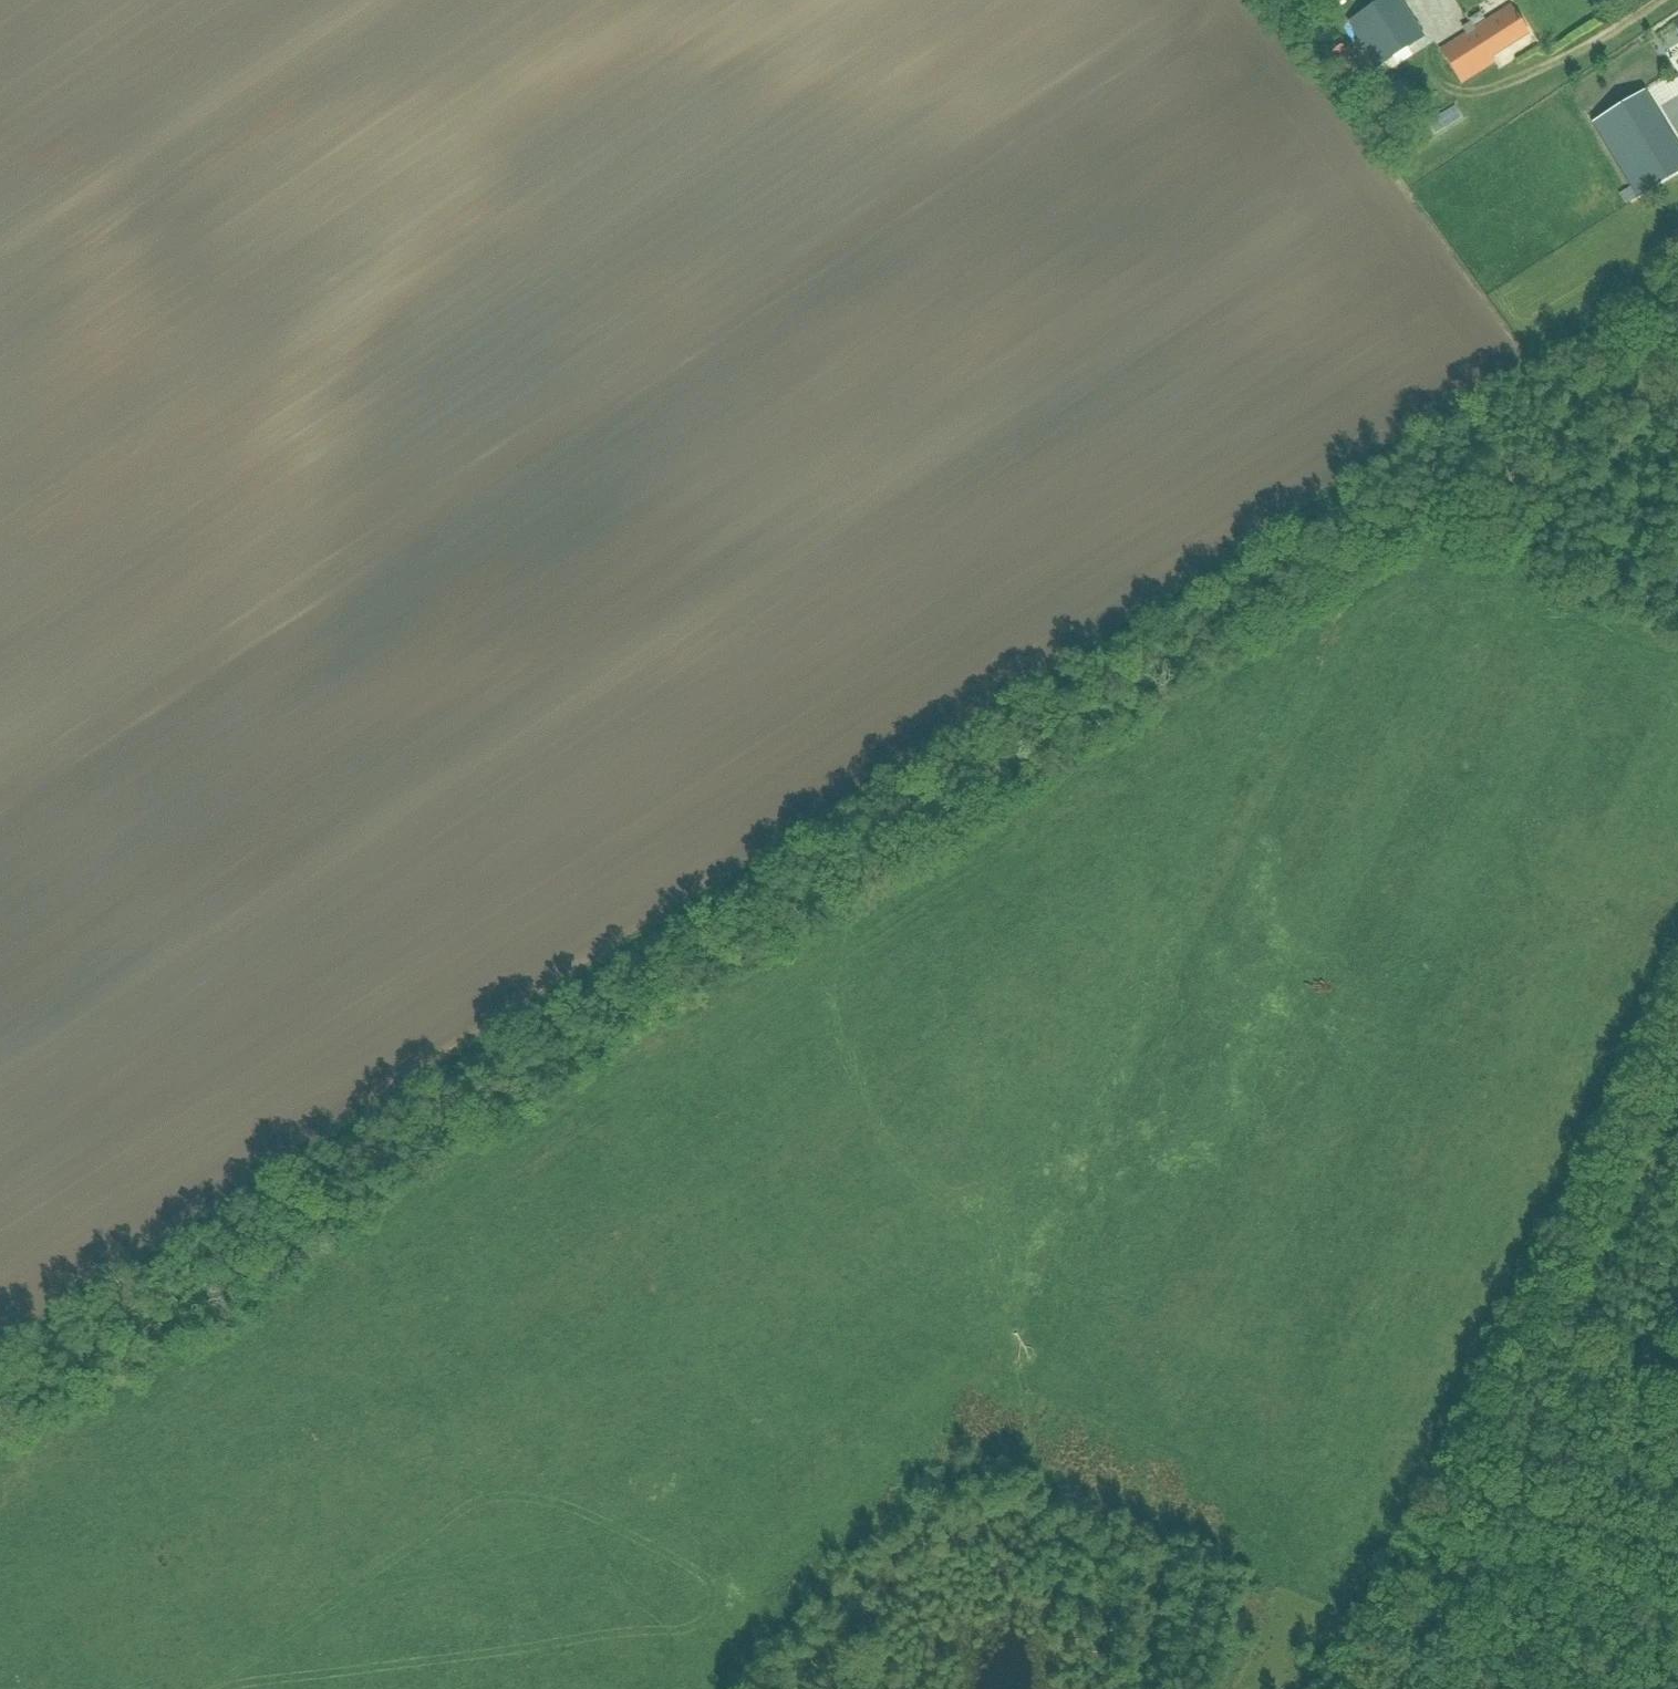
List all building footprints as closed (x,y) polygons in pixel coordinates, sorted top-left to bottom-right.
[(1349,23),(1378,67),(1424,38),(1399,0),(1384,0),(1349,23)] [(1357,15),(1375,5),(1372,0),(1349,0),(1357,15)] [(1424,12),(1442,0),(1415,0),(1424,12)] [(1493,63),(1490,58),(1527,34),(1510,7),(1441,51),(1461,83),(1493,63)] [(1591,125),(1637,200),(1677,175),(1677,148),(1644,92),(1591,125)]
